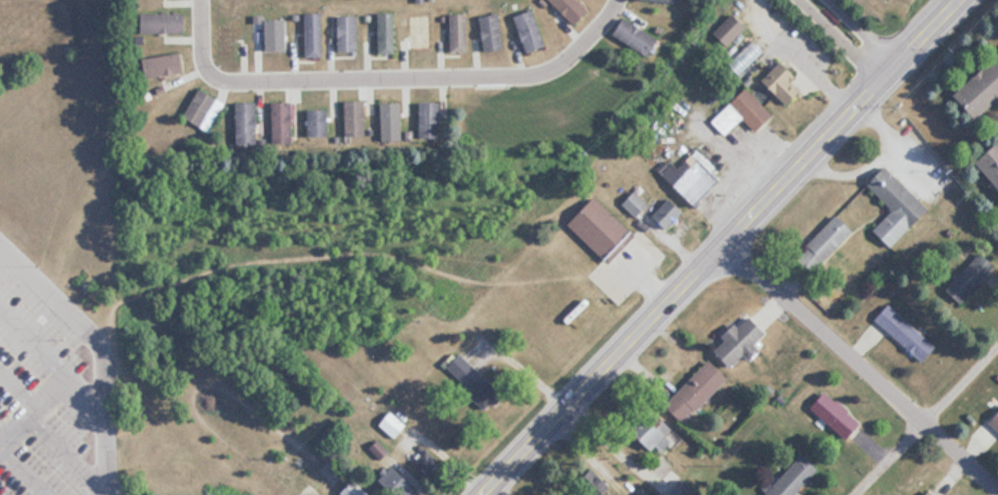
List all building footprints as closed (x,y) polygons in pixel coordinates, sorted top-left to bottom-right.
[(579,0),(551,0),(576,25),(590,11),(579,0)] [(548,45),(534,10),(514,18),(528,53),(548,45)] [(729,45),(748,26),(733,11),(714,30),(729,45)] [(396,53),(396,13),(378,13),(378,53),(396,53)] [(187,14),(144,14),(144,33),(187,33),(187,14)] [(306,57),(324,57),(324,14),(306,14),(306,57)] [(451,52),(469,52),(469,14),(451,14),(451,52)] [(481,16),(483,51),(505,50),(503,15),(481,16)] [(410,48),(432,48),(432,16),(410,16),(410,48)] [(650,56),(660,40),(624,16),(613,32),(650,56)] [(730,62),(741,73),(764,48),(753,38),(730,62)] [(149,57),(151,77),(185,74),(183,53),(149,57)] [(975,121),(997,103),(997,58),(953,93),(975,121)] [(792,82),(799,75),(784,60),(764,79),(790,105),(803,92),(792,82)] [(226,104),(200,87),(182,115),(209,131),(226,104)] [(745,117),(758,131),(775,115),(748,87),(713,121),(726,135),(745,117)] [(345,137),(366,137),(366,100),(345,100),(345,137)] [(257,103),(237,103),(237,143),(257,143),(257,103)] [(293,143),(293,103),(273,103),(273,143),(293,143)] [(442,138),(442,103),(418,103),(418,138),(442,138)] [(380,107),(380,137),(402,137),(402,107),(380,107)] [(329,109),(307,109),(307,136),(329,136),(329,109)] [(997,183),(997,146),(980,162),(997,183)] [(886,164),(867,183),(893,209),(874,227),(893,246),(931,209),(886,164)] [(570,224),(607,259),(634,231),(596,196),(570,224)] [(668,226),(685,210),(671,196),(655,213),(668,226)] [(855,230),(838,213),(803,249),(820,266),(855,230)] [(961,302),(997,267),(982,251),(946,286),(961,302)] [(889,303),(875,318),(925,362),(938,346),(889,303)] [(756,345),(769,333),(751,314),(715,347),(734,366),(748,353),(753,359),(761,351),(756,345)] [(488,408),(503,392),(461,353),(446,370),(488,408)] [(666,404),(685,423),(730,378),(711,359),(666,404)] [(848,440),(863,424),(826,391),(811,408),(848,440)] [(394,439),(407,426),(392,411),(379,425),(394,439)] [(417,459),(433,473),(448,456),(432,442),(417,459)] [(801,452),(766,491),(771,494),(796,494),(820,468),(801,452)] [(339,494),(373,494),(355,478),(339,494)]
